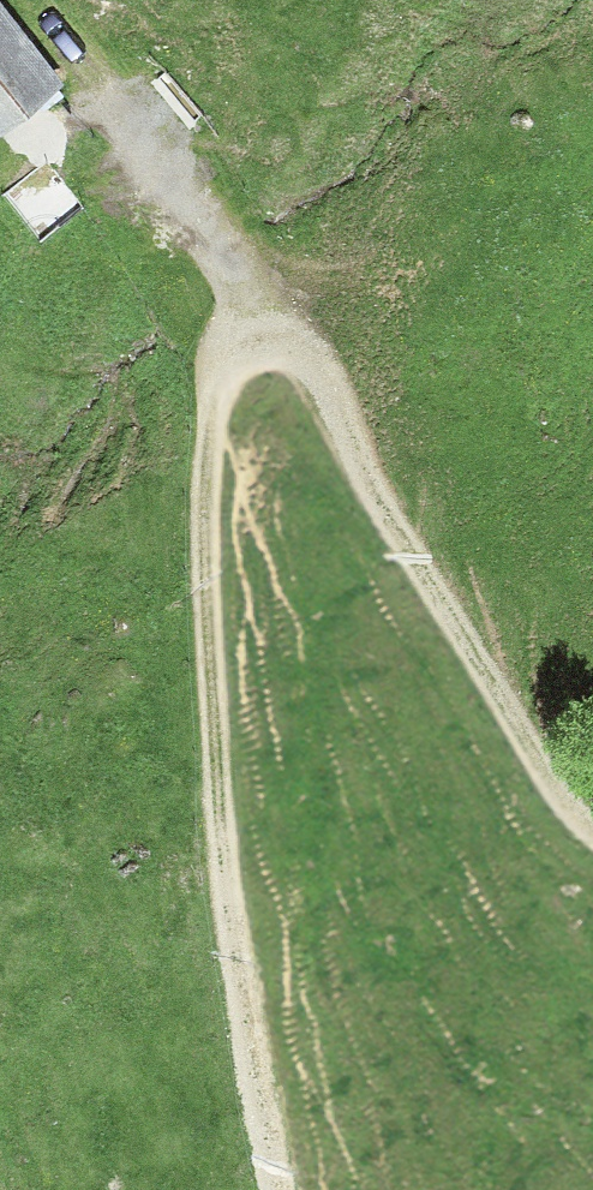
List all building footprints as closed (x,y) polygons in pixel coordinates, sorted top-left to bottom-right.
[(76,77),(13,0),(0,0),(0,139),(76,77)]
